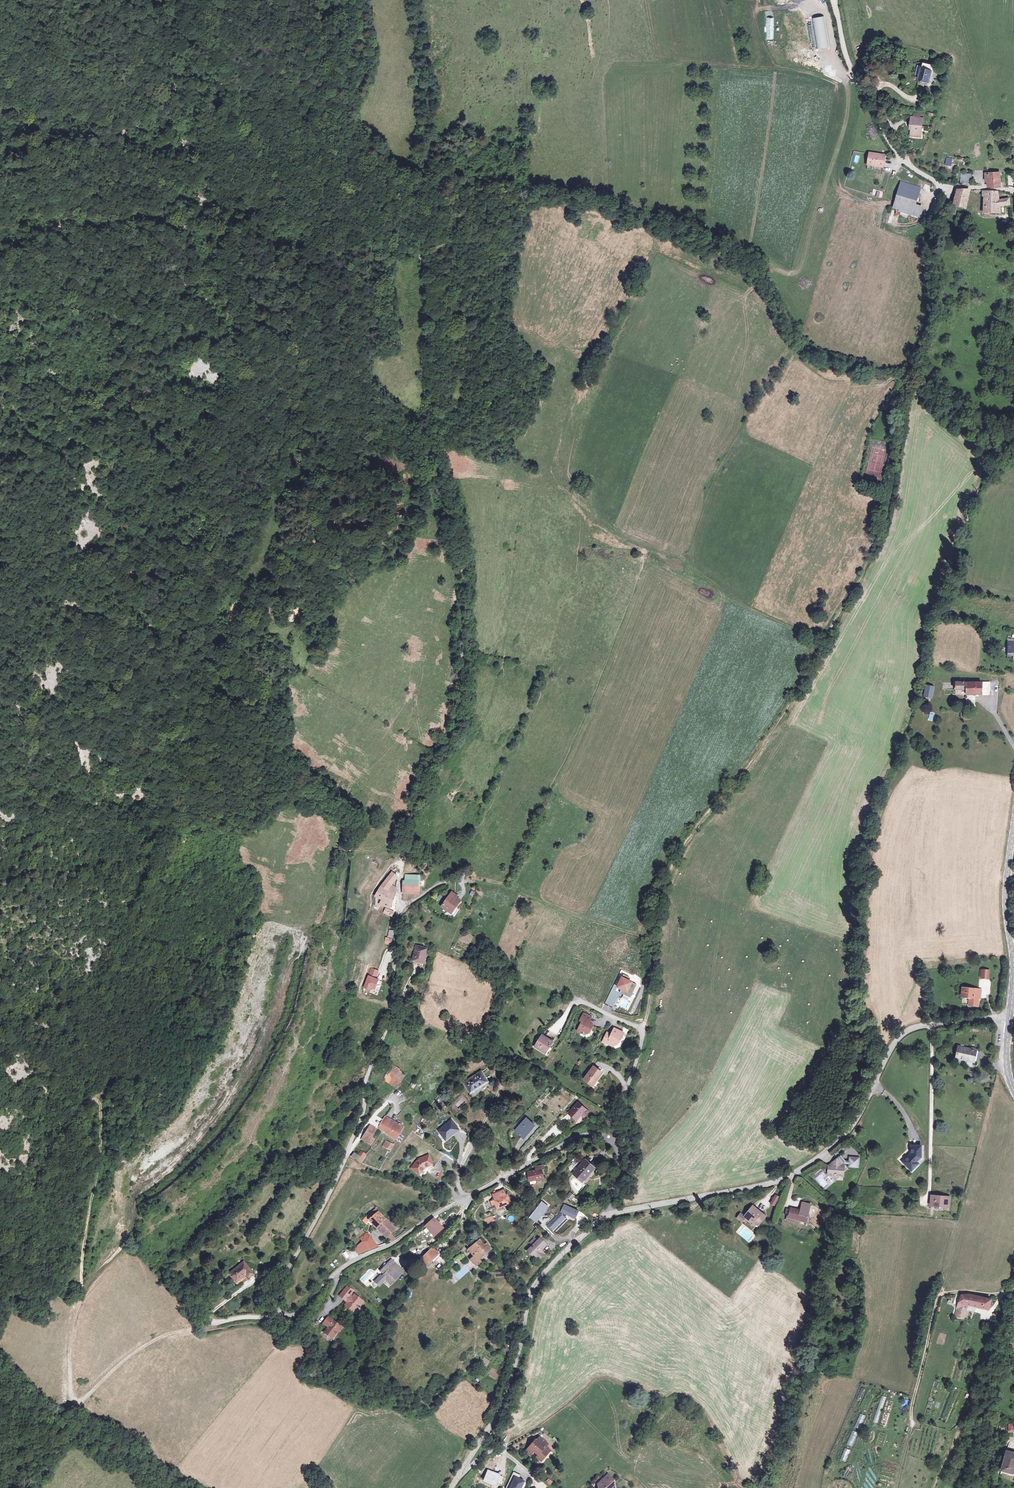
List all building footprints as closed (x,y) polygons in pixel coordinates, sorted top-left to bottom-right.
[(930,83),(934,66),(925,63),(919,83),(931,86),(932,84),(930,83)] [(912,126),(912,130),(911,136),(922,137),(923,119),(911,118),(911,126),(912,126)] [(868,169),(884,171),(885,155),(870,154),(868,169)] [(1002,187),(1001,172),(999,172),(993,172),(988,172),(989,187),(1002,187)] [(972,184),(972,173),(961,173),(961,184),(972,184)] [(922,187),(901,182),(900,183),(899,188),(921,193),(922,187)] [(916,209),(921,193),(899,188),(893,212),(905,215),(905,218),(908,219),(909,216),(921,219),(923,211),(916,209)] [(965,209),(970,191),(958,191),(954,206),(957,207),(965,209)] [(986,192),(984,192),(983,197),(985,197),(985,204),(987,205),(987,214),(1000,213),(999,206),(1009,205),(1009,200),(998,201),(998,192),(986,192)] [(872,447),(866,476),(880,479),(885,449),(872,447)] [(1005,642),(1005,656),(1011,656),(1011,653),(1013,653),(1013,656),(1013,641),(1005,642)] [(971,694),(971,681),(959,682),(958,678),(953,678),(953,694),(971,694)] [(971,694),(987,694),(987,681),(971,681),(971,694)] [(930,699),(933,686),(923,684),(920,697),(930,699)] [(392,885),(395,876),(389,874),(386,883),(392,885)] [(405,888),(402,888),(401,894),(405,894),(405,892),(417,893),(418,887),(422,888),(423,882),(419,881),(419,877),(405,875),(404,879),(406,880),(405,888)] [(386,890),(379,887),(374,897),(380,900),(378,905),(389,909),(395,894),(394,894),(395,889),(390,887),(386,890)] [(449,893),(448,895),(442,905),(440,906),(446,910),(448,907),(452,910),(459,900),(455,897),(449,893)] [(426,949),(414,947),(411,961),(422,964),(426,949)] [(371,967),(363,988),(370,991),(371,989),(375,990),(379,979),(376,978),(379,971),(371,967)] [(403,981),(404,971),(396,968),(395,980),(403,981)] [(633,981),(621,976),(616,988),(621,991),(620,993),(623,995),(622,998),(629,1002),(637,985),(632,983),(633,981)] [(978,990),(973,989),(967,988),(963,988),(962,997),(968,998),(968,1005),(974,1006),(974,1002),(977,1003),(978,998),(977,998),(978,990)] [(591,1016),(584,1012),(580,1020),(582,1021),(577,1030),(585,1034),(588,1033),(589,1029),(591,1030),(593,1025),(588,1022),(591,1016)] [(624,1032),(614,1028),(611,1033),(611,1035),(607,1033),(603,1041),(613,1046),(617,1044),(619,1041),(620,1041),(624,1032)] [(553,1041),(542,1035),(535,1046),(544,1052),(547,1047),(548,1048),(553,1041)] [(957,1058),(974,1062),(977,1051),(960,1047),(957,1058)] [(400,1070),(392,1064),(383,1078),(395,1087),(404,1075),(399,1071),(400,1070)] [(584,1079),(592,1085),(596,1079),(597,1080),(603,1073),(594,1066),(584,1079)] [(469,1093),(487,1081),(479,1070),(461,1082),(469,1093)] [(580,1114),(585,1108),(578,1102),(568,1113),(576,1119),(580,1115),(579,1115),(580,1114)] [(589,1111),(585,1108),(580,1114),(584,1117),(589,1111)] [(522,1136),(533,1124),(527,1118),(515,1131),(522,1136)] [(376,1127),(381,1130),(395,1138),(402,1126),(399,1125),(399,1124),(394,1121),(394,1122),(390,1120),(388,1123),(382,1119),(381,1120),(378,1125),(376,1127)] [(451,1121),(439,1131),(447,1141),(459,1130),(451,1121)] [(370,1136),(374,1129),(369,1125),(363,1134),(364,1135),(361,1139),(369,1145),(373,1139),(370,1136)] [(389,1150),(392,1145),(384,1140),(381,1145),(389,1150)] [(923,1149),(913,1149),(913,1157),(905,1165),(911,1172),(914,1169),(917,1171),(920,1167),(918,1165),(922,1161),(923,1149)] [(352,1151),(349,1155),(359,1162),(363,1155),(359,1152),(357,1155),(352,1151)] [(418,1159),(411,1168),(418,1175),(423,1169),(422,1168),(423,1167),(424,1168),(427,1167),(428,1169),(433,1167),(432,1165),(428,1155),(418,1159)] [(830,1166),(830,1168),(829,1175),(829,1176),(834,1176),(833,1177),(837,1181),(841,1177),(846,1177),(846,1172),(848,1172),(850,1170),(848,1167),(847,1167),(847,1165),(846,1165),(846,1163),(848,1162),(843,1156),(830,1166)] [(860,1169),(861,1159),(852,1158),(851,1168),(860,1169)] [(594,1168),(585,1160),(572,1174),(581,1182),(594,1168)] [(529,1182),(535,1180),(543,1178),(541,1170),(544,1169),(542,1165),(535,1167),(535,1171),(527,1173),(529,1182)] [(501,1204),(502,1206),(511,1203),(507,1194),(506,1194),(504,1190),(495,1194),(497,1198),(494,1200),(491,1201),(493,1206),(494,1208),(501,1204)] [(769,1203),(774,1206),(779,1196),(774,1194),(769,1203)] [(931,1206),(949,1208),(950,1198),(933,1196),(931,1206)] [(791,1207),(790,1209),(790,1215),(790,1217),(797,1218),(808,1219),(810,1200),(802,1199),(801,1207),(791,1207)] [(529,1218),(536,1223),(549,1207),(542,1201),(529,1218)] [(560,1212),(547,1225),(555,1233),(569,1219),(574,1221),(579,1211),(564,1204),(560,1212)] [(366,1217),(375,1208),(372,1205),(363,1214),(366,1217)] [(767,1216),(753,1206),(745,1217),(747,1218),(748,1219),(750,1220),(751,1220),(755,1223),(757,1220),(761,1224),(767,1216)] [(375,1208),(366,1217),(386,1238),(387,1237),(389,1240),(393,1237),(390,1234),(395,1229),(375,1208)] [(441,1229),(433,1219),(427,1223),(430,1227),(427,1229),(429,1231),(432,1234),(433,1236),(441,1229)] [(360,1242),(353,1248),(357,1253),(377,1246),(365,1233),(357,1239),(360,1242)] [(533,1254),(537,1258),(543,1252),(541,1251),(539,1249),(545,1244),(541,1240),(539,1238),(537,1240),(534,1238),(530,1242),(532,1245),(527,1251),(532,1255),(533,1254)] [(490,1249),(485,1244),(483,1246),(478,1240),(468,1249),(476,1258),(471,1262),(476,1268),(481,1263),(478,1261),(490,1249)] [(407,1256),(417,1252),(415,1247),(405,1251),(407,1256)] [(433,1248),(421,1260),(427,1266),(439,1254),(433,1248)] [(440,1265),(444,1261),(440,1257),(436,1261),(440,1265)] [(227,1276),(235,1284),(244,1276),(247,1279),(254,1273),(244,1262),(227,1276)] [(398,1276),(395,1273),(392,1270),(386,1264),(380,1270),(380,1271),(383,1274),(381,1276),(389,1285),(398,1276)] [(458,1273),(453,1268),(448,1273),(452,1277),(449,1279),(455,1284),(469,1270),(464,1266),(458,1273)] [(238,1287),(247,1279),(244,1276),(235,1284),(238,1287)] [(348,1288),(343,1295),(348,1299),(346,1301),(349,1303),(348,1304),(346,1308),(353,1314),(359,1306),(361,1307),(364,1303),(352,1294),(353,1293),(348,1288)] [(348,1299),(343,1295),(340,1298),(348,1304),(349,1303),(346,1301),(348,1299)] [(991,1300),(975,1296),(969,1295),(961,1295),(956,1314),(959,1315),(958,1318),(962,1319),(966,1305),(988,1310),(991,1300)] [(340,1333),(343,1329),(329,1319),(324,1325),(329,1329),(325,1334),(333,1340),(338,1333),(340,1333)] [(492,1390),(495,1384),(485,1378),(482,1384),(492,1390)] [(877,1423),(886,1397),(881,1395),(872,1422),(877,1423)] [(859,1413),(854,1427),(860,1429),(865,1415),(859,1413)] [(846,1444),(851,1446),(857,1432),(852,1430),(846,1444)] [(539,1454),(538,1456),(542,1459),(545,1455),(547,1456),(551,1451),(546,1447),(548,1444),(540,1437),(537,1441),(536,1443),(534,1445),(532,1444),(526,1452),(531,1455),(534,1452),(536,1453),(537,1452),(539,1454)] [(840,1460),(846,1462),(850,1450),(844,1447),(840,1460)] [(1012,1475),(1013,1467),(1013,1455),(1006,1452),(1000,1471),(1012,1475)] [(496,1483),(500,1475),(488,1470),(484,1478),(496,1483)] [(512,1471),(504,1487),(505,1487),(519,1487),(522,1481),(517,1479),(519,1475),(512,1471)] [(609,1473),(606,1476),(607,1477),(599,1484),(599,1487),(616,1487),(614,1478),(609,1473)]
